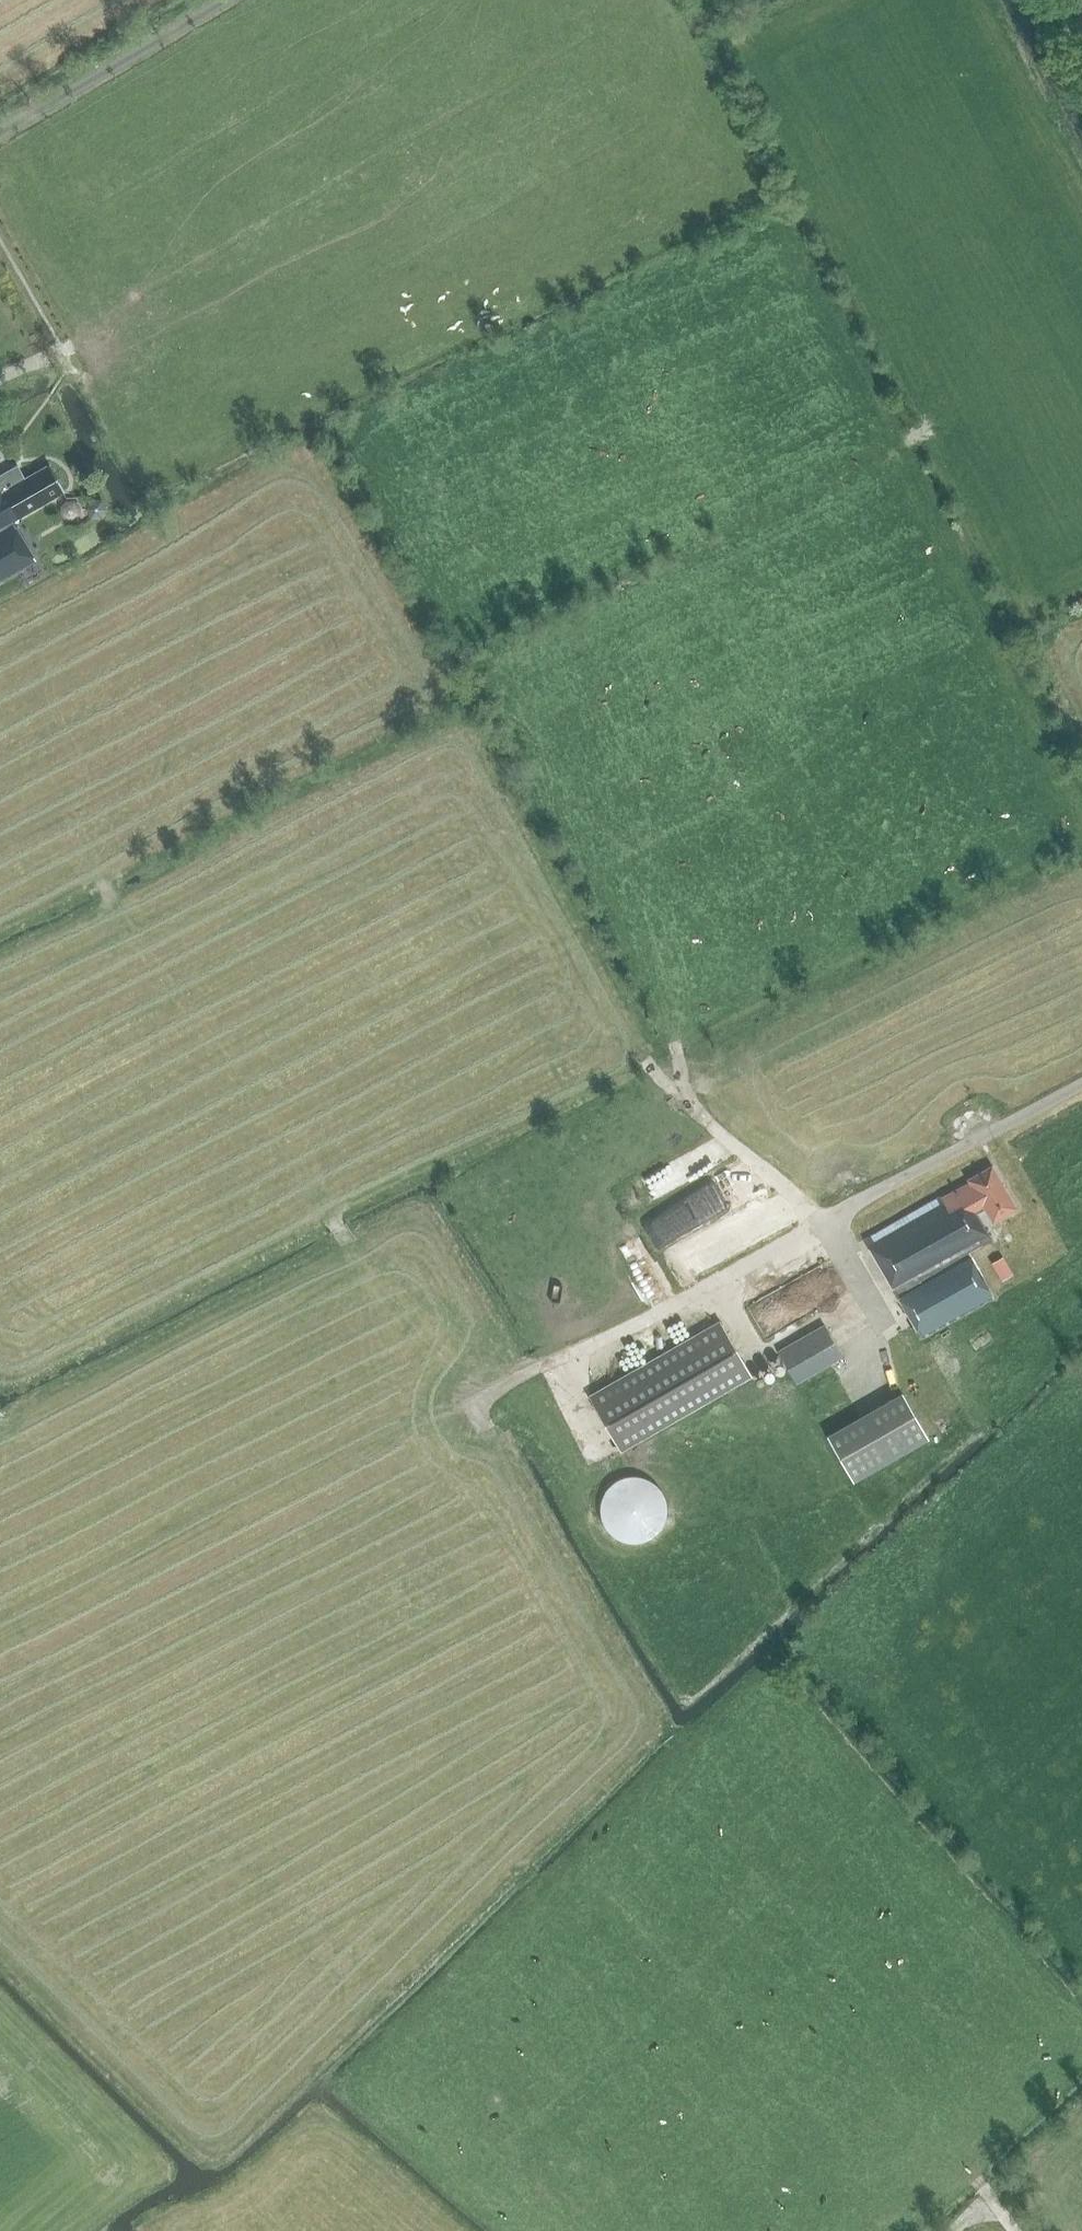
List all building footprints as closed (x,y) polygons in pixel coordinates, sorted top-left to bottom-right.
[(34,560),(12,522),(64,492),(49,466),(24,480),(16,467),(0,476),(0,580),(34,560)] [(60,506),(59,514),(65,520),(74,521),(80,515),(80,507),(75,501),(66,500),(60,506)] [(993,1222),(1015,1208),(991,1166),(967,1180),(969,1182),(940,1198),(940,1196),(865,1239),(922,1338),(991,1298),(968,1252),(990,1240),(974,1214),(985,1209),(993,1222)] [(645,1215),(660,1246),(734,1209),(718,1178),(645,1215)] [(1002,1256),(990,1263),(1001,1281),(1013,1274),(1002,1256)] [(719,1320),(588,1395),(620,1452),(751,1377),(719,1320)] [(823,1324),(777,1351),(796,1384),(842,1357),(823,1324)] [(852,1482),(928,1439),(901,1392),(825,1435),(852,1482)] [(601,1478),(600,1537),(656,1538),(658,1479),(601,1478)]
